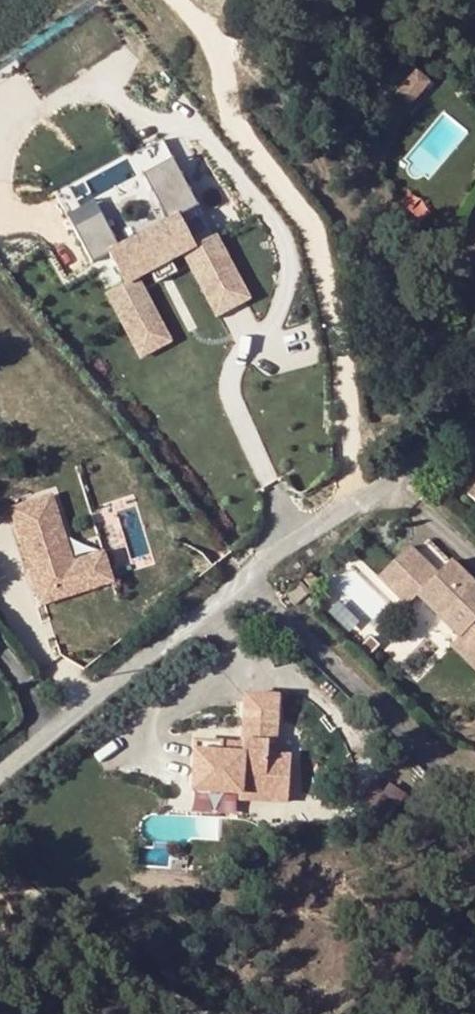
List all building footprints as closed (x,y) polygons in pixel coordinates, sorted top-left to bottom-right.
[(388,81),(396,89),(408,76),(400,68),(388,81)] [(396,89),(391,95),(404,106),(425,84),(412,72),(408,76),(396,89)] [(213,317),(244,302),(168,134),(129,151),(159,219),(112,240),(92,196),(65,209),(100,287),(104,285),(137,358),(172,343),(140,272),(184,253),(213,317)] [(9,503),(38,604),(114,582),(103,546),(73,555),(54,490),(9,503)] [(405,607),(416,595),(460,638),(467,630),(474,638),(474,586),(450,561),(438,573),(409,545),(377,579),(405,607)] [(299,583),(285,596),(295,606),(309,594),(299,583)] [(450,648),(474,672),(474,638),(467,630),(460,638),(450,648)] [(242,745),(194,742),(191,792),(240,795),(241,785),(289,787),(290,757),(267,756),(268,746),(277,746),(278,697),(244,695),(242,745)] [(377,821),(404,808),(391,779),(363,792),(377,821)] [(289,787),(241,785),(240,795),(240,802),(287,804),(289,787)]
